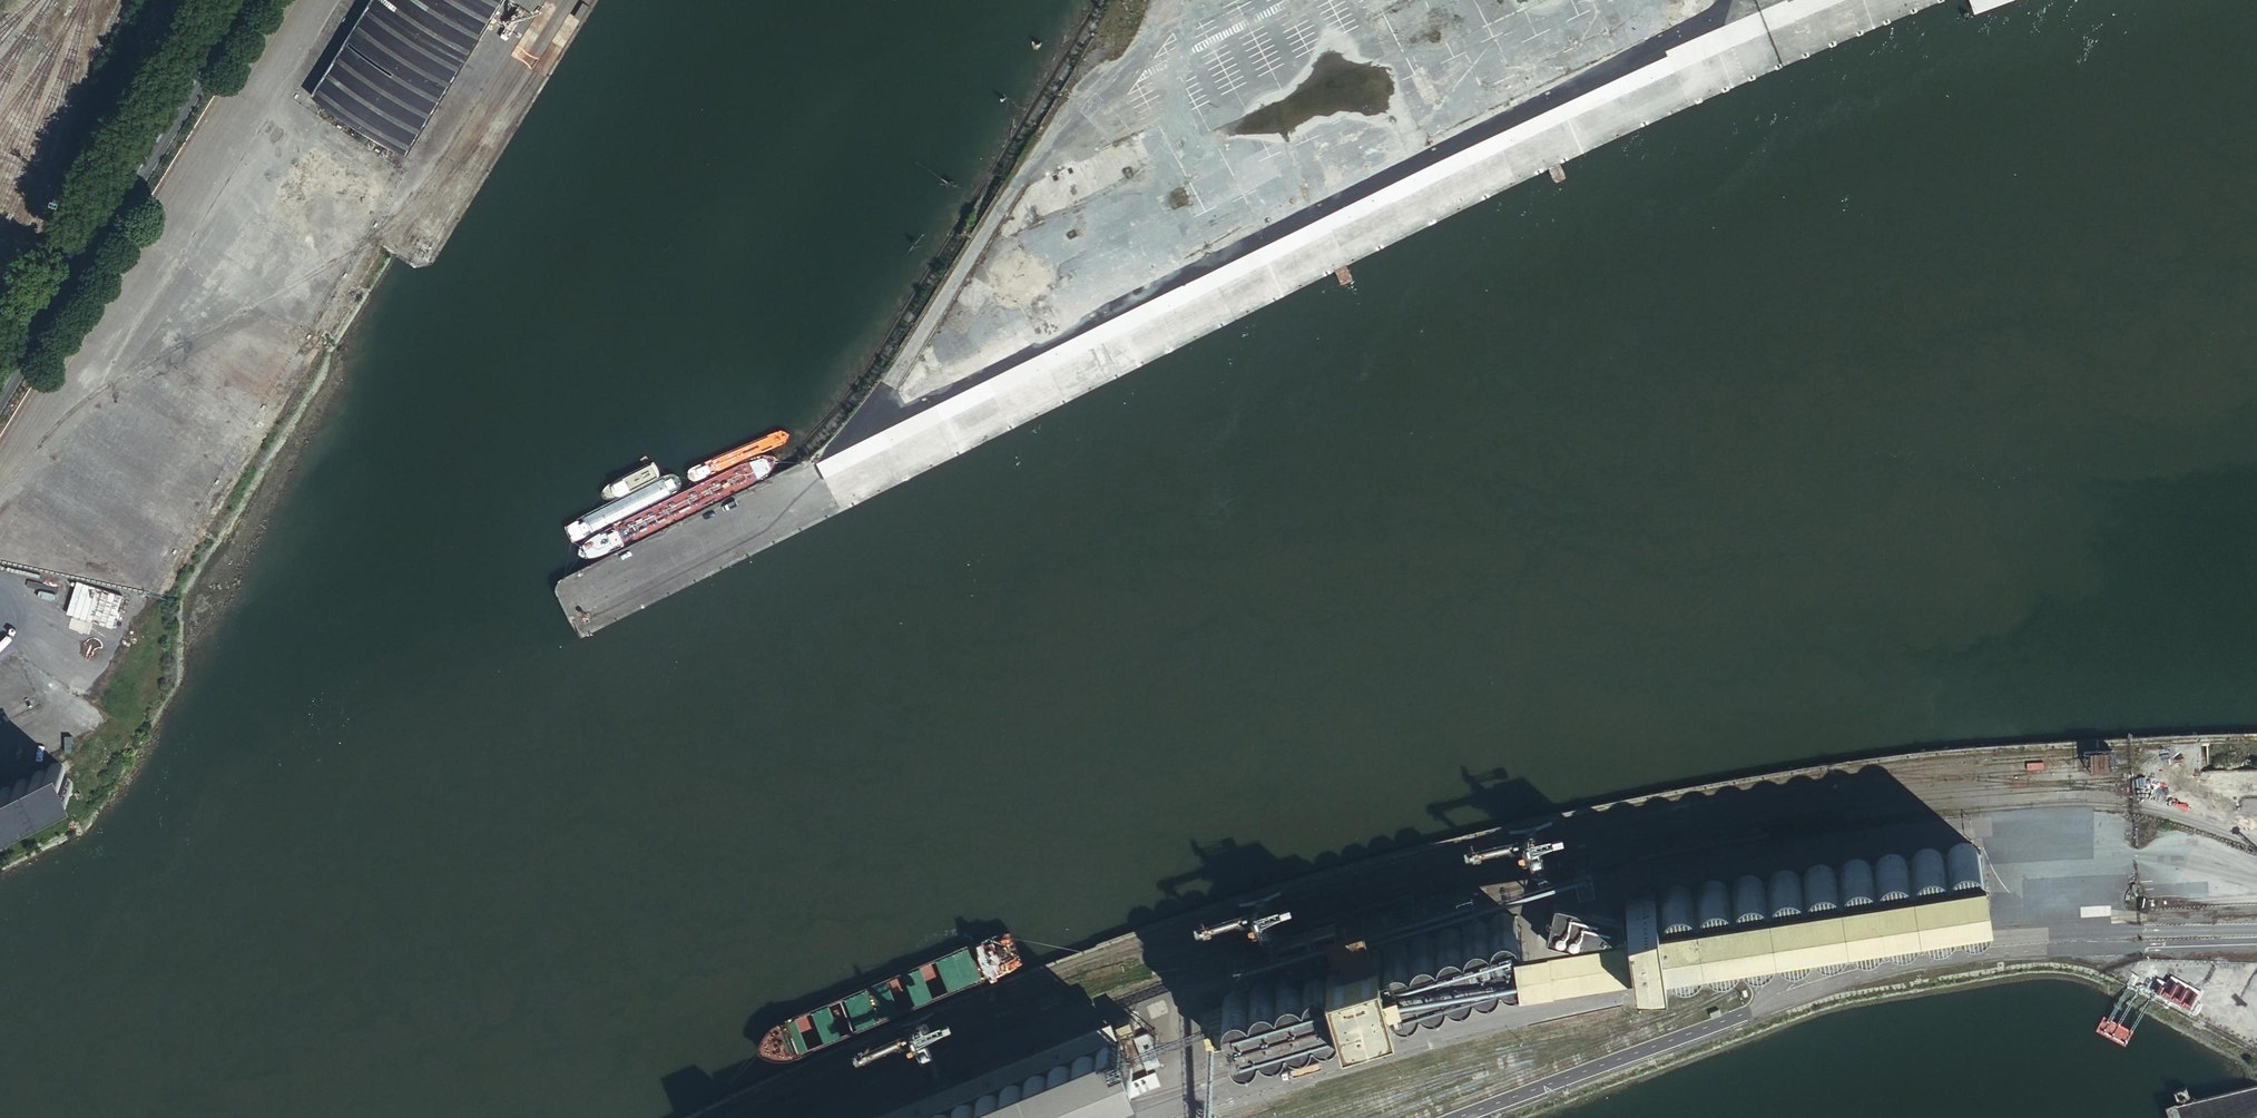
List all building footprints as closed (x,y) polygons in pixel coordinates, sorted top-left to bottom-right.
[(169,0),(154,0),(150,6),(161,13),(169,0)] [(312,97),(405,155),(502,0),(372,0),(312,97)] [(1140,18),(1121,7),(1117,13),(1136,24),(1140,18)] [(111,626),(122,595),(77,580),(66,611),(111,626)] [(2,828),(5,827),(7,825),(8,823),(8,818),(9,817),(10,817),(12,818),(13,819),(16,819),(19,819),(21,818),(23,815),(23,812),(23,811),(25,809),(26,811),(28,812),(30,813),(34,813),(36,812),(38,810),(39,808),(40,805),(39,803),(43,801),(44,803),(46,804),(50,804),(53,802),(55,801),(56,797),(56,794),(59,793),(62,794),(64,794),(66,795),(69,794),(72,792),(73,789),(73,785),(72,782),(69,780),(66,779),(63,780),(63,777),(64,774),(64,771),(64,769),(62,766),(59,764),(57,763),(53,764),(50,766),(48,770),(48,772),(45,774),(43,772),(42,770),(39,770),(35,772),(31,775),(31,778),(32,781),(28,782),(26,781),(23,779),(20,779),(16,780),(13,785),(14,790),(13,791),(10,788),(9,786),(5,787),(2,787),(0,789),(0,828),(2,828)] [(1987,903),(1988,897),(1981,853),(1979,850),(1978,848),(1975,845),(1971,843),(1966,841),(1961,842),(1956,843),(1952,845),(1949,849),(1947,852),(1946,855),(1944,856),(1944,854),(1942,853),(1938,850),(1934,848),(1929,847),(1925,847),(1921,849),(1917,851),(1914,854),(1912,857),(1911,861),(1908,861),(1907,859),(1905,857),(1902,855),(1897,852),(1892,852),(1888,853),(1883,854),(1879,857),(1876,862),(1876,866),(1873,866),(1871,864),(1868,861),(1864,859),(1859,858),(1854,858),(1851,859),(1846,861),(1843,864),(1841,868),(1839,871),(1836,872),(1834,868),(1832,867),(1829,864),(1826,863),(1822,862),(1818,863),(1814,864),(1809,867),(1806,869),(1804,873),(1803,877),(1801,877),(1799,874),(1796,872),(1791,869),(1786,868),(1781,869),(1777,870),(1773,872),(1771,875),(1769,878),(1767,882),(1764,883),(1762,881),(1760,878),(1756,875),(1751,873),(1746,874),(1741,876),(1737,878),(1735,880),(1733,883),(1731,888),(1728,889),(1726,886),(1724,884),(1720,881),(1715,879),(1709,880),(1706,881),(1702,883),(1699,886),(1697,889),(1696,893),(1693,894),(1691,890),(1687,888),(1684,885),(1680,884),(1676,884),(1672,885),(1668,887),(1665,888),(1662,892),(1660,896),(1659,899),(1656,899),(1662,946),(1665,946),(1668,950),(1669,951),(1672,954),(1677,956),(1682,957),(1687,957),(1691,955),(1694,953),(1697,950),(1699,946),(1700,943),(1703,943),(1704,944),(1705,945),(1708,948),(1712,951),(1716,952),(1722,952),(1726,950),(1729,948),(1733,945),(1735,941),(1736,938),(1738,937),(1740,940),(1742,942),(1746,945),(1750,946),(1755,947),(1759,946),(1763,944),(1766,942),(1769,939),(1771,935),(1772,932),(1775,932),(1776,934),(1777,936),(1781,938),(1785,940),(1792,941),(1795,941),(1800,938),(1803,936),(1806,933),(1808,929),(1808,927),(1810,926),(1811,928),(1813,931),(1817,933),(1821,935),(1825,936),(1830,935),(1834,934),(1837,931),(1841,928),(1843,925),(1844,922),(1846,921),(1847,923),(1849,926),(1853,928),(1857,930),(1861,930),(1865,930),(1870,929),(1873,927),(1876,924),(1879,920),(1880,916),(1882,916),(1883,918),(1886,921),(1891,924),(1896,925),(1900,925),(1904,924),(1908,922),(1911,920),(1913,916),(1915,913),(1915,911),(1918,910),(1919,913),(1922,915),(1926,918),(1930,919),(1934,920),(1940,919),(1943,917),(1946,915),(1949,912),(1951,908),(1952,905),(1953,905),(1954,906),(1957,910),(1960,912),(1964,914),(1968,914),(1971,914),(1975,913),(1977,912),(1981,910),(1984,907),(1987,903)] [(1594,877),(1589,856),(1574,859),(1578,881),(1594,877)] [(1632,947),(1633,955),(1664,954),(1662,946),(1656,899),(1655,893),(1625,901),(1626,909),(1632,947)] [(1551,920),(1515,925),(1521,963),(1521,964),(1632,947),(1626,909),(1603,912),(1555,901),(1551,920)] [(1381,956),(1378,957),(1389,993),(1392,992),(1394,994),(1396,996),(1399,998),(1404,999),(1409,999),(1412,997),(1415,994),(1417,991),(1418,988),(1420,987),(1422,988),(1425,990),(1429,991),(1432,991),(1437,990),(1440,988),(1443,985),(1444,982),(1444,979),(1448,978),(1452,981),(1456,983),(1460,983),(1464,982),(1467,980),(1469,978),(1471,975),(1472,972),(1474,971),(1475,972),(1476,973),(1480,975),(1484,975),(1486,976),(1490,974),(1493,973),(1496,970),(1497,967),(1498,965),(1501,965),(1503,965),(1506,967),(1510,967),(1515,967),(1518,965),(1521,963),(1515,925),(1514,917),(1511,918),(1509,915),(1506,914),(1502,914),(1496,914),(1493,916),(1490,919),(1488,922),(1487,924),(1486,925),(1483,923),(1481,921),(1478,920),(1473,920),(1469,922),(1465,925),(1464,928),(1462,933),(1456,932),(1454,930),(1449,928),(1445,928),(1442,930),(1439,931),(1436,934),(1435,937),(1434,940),(1434,941),(1433,942),(1432,941),(1430,940),(1429,939),(1427,938),(1424,937),(1423,937),(1420,937),(1416,939),(1414,940),(1411,942),(1410,944),(1408,948),(1408,950),(1407,951),(1406,950),(1405,949),(1403,947),(1401,945),(1397,945),(1394,945),(1390,946),(1387,948),(1384,950),(1383,953),(1381,956)] [(1363,916),(1332,925),(1340,952),(1342,958),(1372,949),(1363,916)] [(1276,942),(1285,970),(1340,952),(1332,925),(1276,942)] [(1372,949),(1342,958),(1327,962),(1330,971),(1343,1015),(1344,1016),(1392,1002),(1389,993),(1378,957),(1376,948),(1372,949)] [(1249,968),(1245,951),(1228,956),(1233,973),(1249,968)] [(1289,976),(1287,977),(1284,977),(1282,978),(1279,980),(1277,983),(1274,986),(1273,987),(1271,987),(1269,985),(1267,984),(1263,984),(1258,985),(1255,986),(1252,988),(1251,990),(1250,992),(1247,994),(1246,995),(1245,995),(1243,993),(1240,992),(1235,991),(1230,992),(1226,995),(1222,998),(1221,1002),(1221,1008),(1222,1009),(1223,1012),(1224,1014),(1228,1017),(1232,1019),(1233,1023),(1231,1024),(1230,1027),(1229,1030),(1229,1034),(1230,1038),(1234,1043),(1239,1046),(1244,1046),(1249,1045),(1253,1042),(1256,1038),(1257,1034),(1262,1033),(1266,1036),(1270,1038),(1275,1038),(1280,1035),(1282,1034),(1285,1031),(1286,1027),(1286,1025),(1288,1024),(1288,1025),(1290,1027),(1293,1029),(1297,1030),(1302,1029),(1306,1027),(1309,1024),(1311,1021),(1312,1018),(1312,1017),(1313,1018),(1316,1020),(1320,1021),(1323,1022),(1327,1022),(1331,1021),(1334,1019),(1336,1016),(1338,1014),(1338,1013),(1341,1013),(1343,1015),(1330,971),(1327,972),(1325,971),(1324,970),(1322,969),(1319,969),(1318,969),(1314,968),(1312,969),(1309,970),(1307,971),(1305,973),(1303,977),(1301,979),(1300,980),(1298,980),(1296,979),(1294,978),(1292,977),(1289,976)] [(1163,1000),(1156,1003),(1159,1014),(1167,1011),(1163,1000)] [(1156,1003),(1148,1006),(1151,1017),(1159,1014),(1156,1003)] [(1227,1026),(1223,1012),(1222,1009),(1221,1008),(1209,1012),(1214,1029),(1227,1026)] [(1138,1010),(1132,1013),(1135,1023),(1142,1020),(1138,1010)] [(1011,1117),(1014,1116),(1015,1117),(1017,1117),(1018,1117),(1028,1117),(1032,1115),(1035,1111),(1036,1108),(1035,1105),(1037,1105),(1038,1107),(1040,1108),(1044,1109),(1046,1109),(1050,1109),(1053,1109),(1058,1104),(1059,1102),(1060,1098),(1061,1097),(1063,1096),(1065,1097),(1067,1098),(1070,1098),(1073,1098),(1078,1096),(1080,1095),(1083,1093),(1084,1090),(1084,1087),(1086,1086),(1087,1087),(1093,1089),(1096,1089),(1099,1089),(1101,1087),(1103,1086),(1105,1084),(1108,1081),(1109,1079),(1109,1077),(1111,1077),(1112,1078),(1113,1079),(1115,1080),(1117,1080),(1120,1080),(1124,1079),(1126,1078),(1128,1077),(1129,1076),(1132,1071),(1133,1069),(1133,1067),(1133,1065),(1132,1062),(1134,1061),(1136,1067),(1143,1063),(1145,1067),(1158,1062),(1144,1024),(1134,1027),(1129,1014),(1117,1018),(1122,1032),(1120,1033),(1119,1032),(1118,1031),(1116,1030),(1114,1029),(1112,1029),(1109,1029),(1108,1029),(1105,1029),(1103,1031),(1101,1032),(1100,1034),(1099,1036),(1098,1041),(1098,1043),(1095,1045),(1094,1044),(1093,1043),(1090,1040),(1088,1040),(1083,1040),(1081,1040),(1079,1041),(1077,1043),(1073,1048),(1073,1051),(1073,1053),(1070,1055),(1068,1051),(1065,1050),(1063,1049),(1062,1049),(1057,1050),(1055,1050),(1053,1051),(1050,1054),(1049,1055),(1048,1057),(1048,1061),(1048,1064),(1046,1062),(1045,1061),(1044,1060),(1043,1059),(1040,1058),(1038,1058),(1034,1059),(1032,1060),(1029,1062),(1028,1064),(1027,1065),(1025,1069),(1025,1073),(1023,1074),(1022,1073),(1021,1072),(1017,1069),(1016,1068),(1014,1068),(1011,1068),(1007,1070),(1005,1071),(1003,1074),(1002,1075),(1001,1076),(1000,1079),(1001,1083),(998,1084),(996,1082),(994,1081),(992,1079),(990,1079),(988,1078),(984,1079),(982,1079),(980,1080),(978,1082),(977,1084),(976,1086),(976,1089),(976,1092),(974,1093),(973,1092),(972,1091),(969,1089),(968,1088),(965,1088),(963,1088),(960,1089),(956,1090),(955,1092),(954,1093),(953,1095),(952,1098),(952,1101),(949,1103),(948,1100),(946,1099),(945,1098),(943,1097),(941,1097),(938,1098),(936,1098),(934,1100),(932,1101),(930,1104),(928,1108),(929,1110),(925,1112),(922,1110),(921,1109),(918,1108),(917,1108),(914,1108),(912,1109),(909,1110),(908,1111),(906,1113),(906,1115),(905,1117),(1011,1117)] [(1229,1049),(1224,1030),(1215,1033),(1220,1052),(1229,1049)] [(1184,1057),(1166,1064),(1172,1082),(1191,1074),(1184,1057)]
